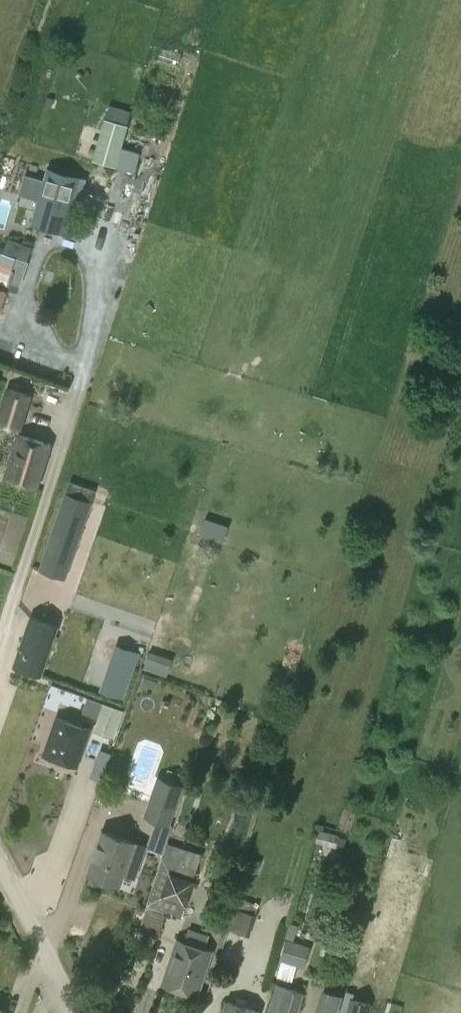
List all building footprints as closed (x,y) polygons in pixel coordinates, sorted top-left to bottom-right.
[(131,120),(134,109),(109,103),(106,114),(131,120)] [(118,166),(130,125),(106,118),(94,159),(118,166)] [(47,166),(45,175),(43,180),(24,174),(22,185),(19,194),(38,200),(34,215),(66,224),(80,175),(47,166)] [(2,250),(0,256),(0,310),(10,280),(19,283),(27,262),(26,261),(31,247),(8,238),(3,250),(2,250)] [(22,430),(32,394),(5,387),(0,403),(0,424),(22,430)] [(38,487),(51,444),(17,434),(3,477),(38,487)] [(66,576),(95,490),(69,482),(40,568),(66,576)] [(54,629),(30,621),(12,672),(35,680),(54,629)] [(168,673),(173,655),(149,649),(145,667),(168,673)] [(123,699),(133,668),(111,660),(100,691),(123,699)] [(116,739),(126,710),(102,702),(93,732),(116,739)] [(54,715),(42,711),(31,746),(44,749),(42,759),(77,770),(91,731),(54,719),(54,715)] [(172,826),(169,825),(183,785),(157,775),(142,816),(156,820),(147,847),(161,852),(172,826)] [(343,848),(346,835),(319,828),(316,841),(343,848)] [(101,830),(87,872),(119,884),(124,872),(134,876),(145,845),(101,830)] [(201,853),(167,842),(147,904),(181,914),(201,853)] [(225,910),(229,912),(224,926),(249,935),(256,914),(255,914),(258,904),(230,895),(225,910)] [(165,913),(145,907),(137,930),(157,937),(165,913)] [(196,994),(210,950),(178,939),(164,983),(196,994)] [(303,967),(309,946),(285,939),(279,960),(303,967)] [(331,974),(326,989),(321,988),(314,1012),(336,1012),(342,994),(340,993),(344,978),(331,974)] [(277,1012),(297,1012),(303,992),(285,987),(277,1012)] [(338,1012),(368,1012),(370,1004),(349,998),(348,1002),(342,1000),(338,1012)] [(259,1012),(226,1001),(222,1012),(259,1012)]
